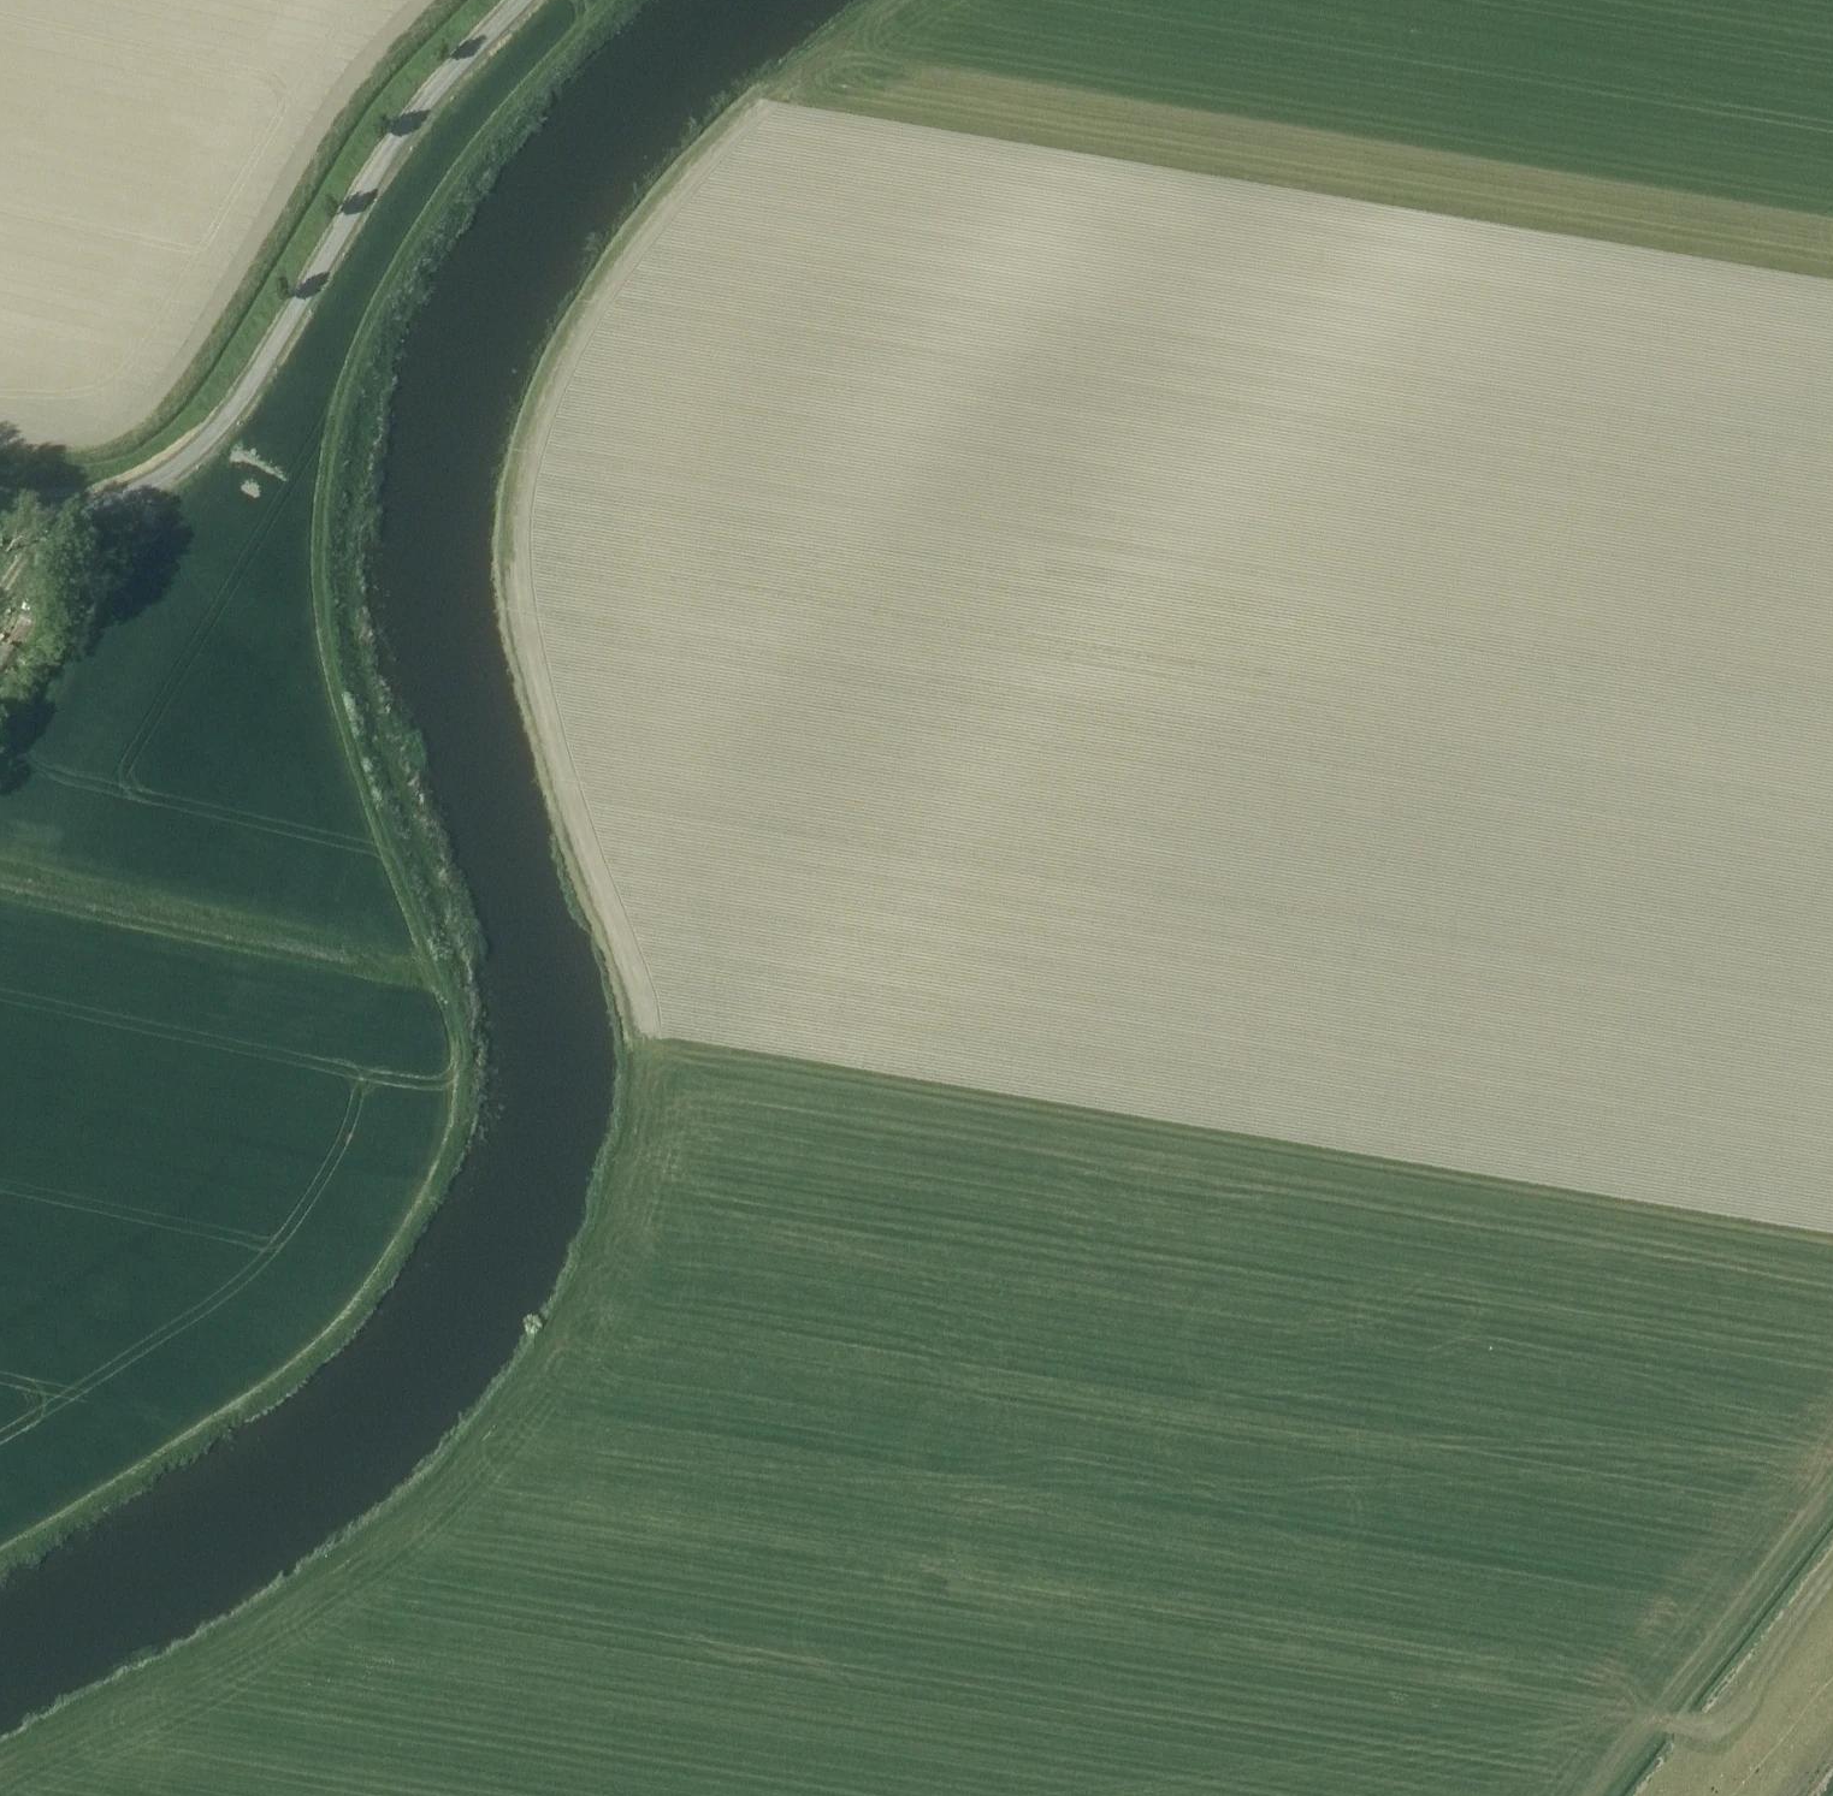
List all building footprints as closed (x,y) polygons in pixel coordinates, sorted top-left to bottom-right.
[(20,651),(34,623),(15,613),(1,641),(20,651)]
